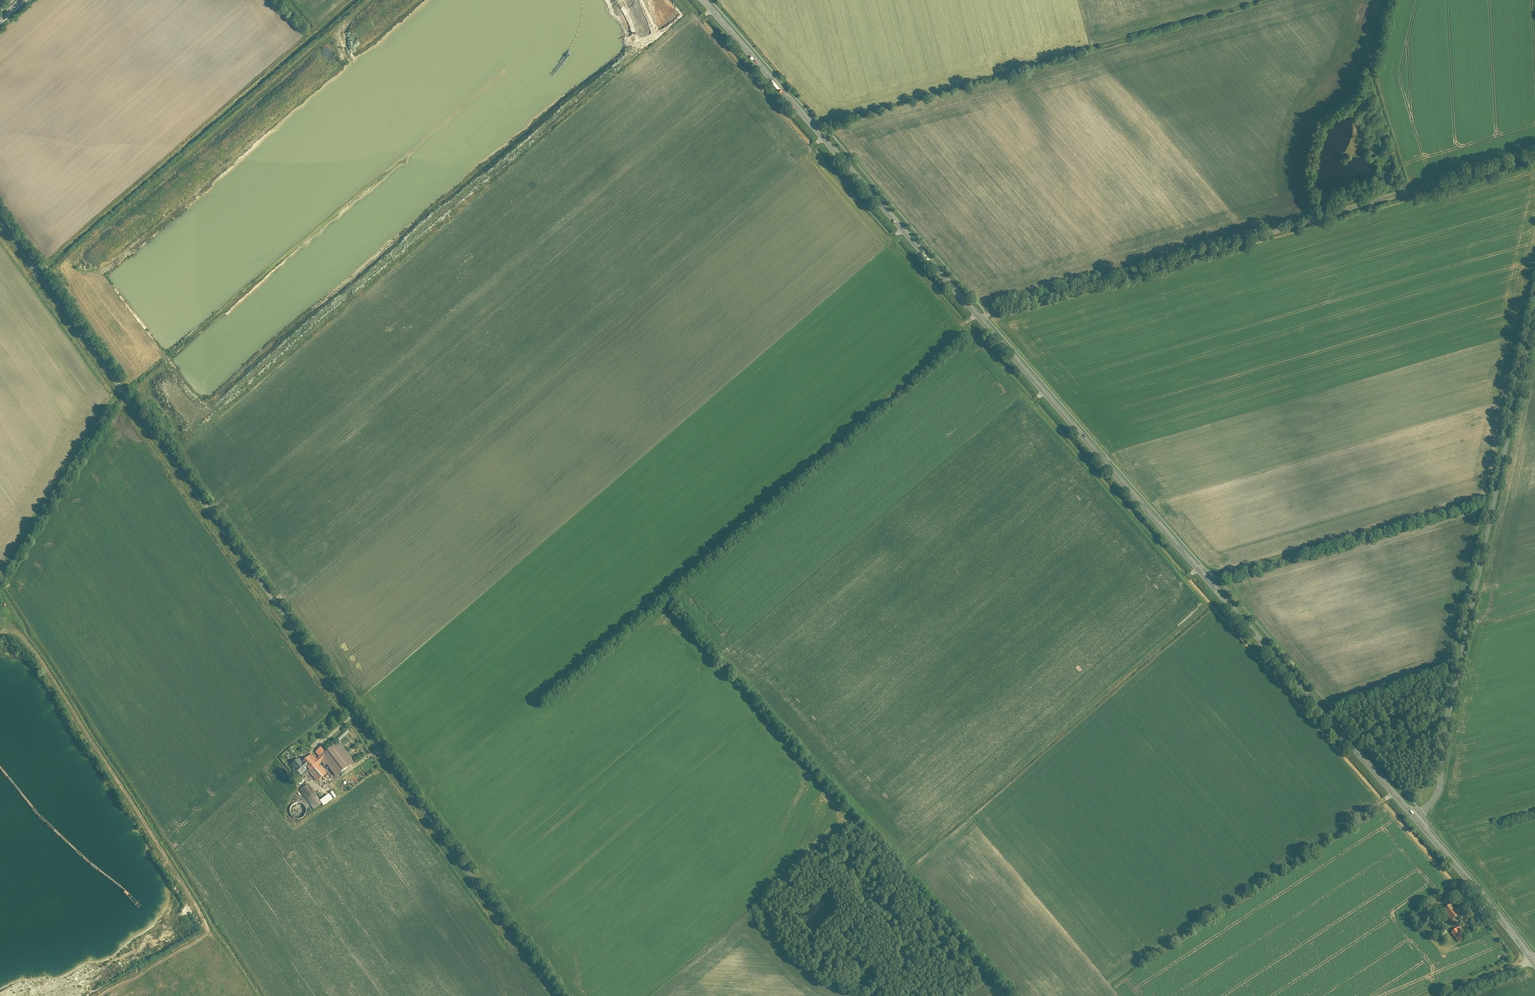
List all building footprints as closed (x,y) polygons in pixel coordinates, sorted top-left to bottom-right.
[(347,730),(337,739),(340,742),(350,733),(347,730)] [(321,757),(336,777),(355,763),(340,743),(328,752),(321,757)] [(324,747),(315,753),(319,758),(321,757),(328,752),(324,747)] [(302,778),(309,772),(318,783),(328,774),(320,765),(322,762),(319,758),(316,760),(312,755),(304,762),(300,758),(291,766),(302,778)] [(333,792),(321,801),(310,785),(301,792),(314,810),(322,804),(324,807),(337,798),(333,792)] [(290,810),(290,814),(292,818),(295,819),(298,820),(302,819),(305,817),(306,814),(307,811),(306,808),(303,805),(301,804),(297,804),(294,805),(292,807),(290,810)] [(1444,910),(1452,922),(1461,915),(1453,904),(1444,910)] [(1452,934),(1459,943),(1465,938),(1458,929),(1452,934)]
